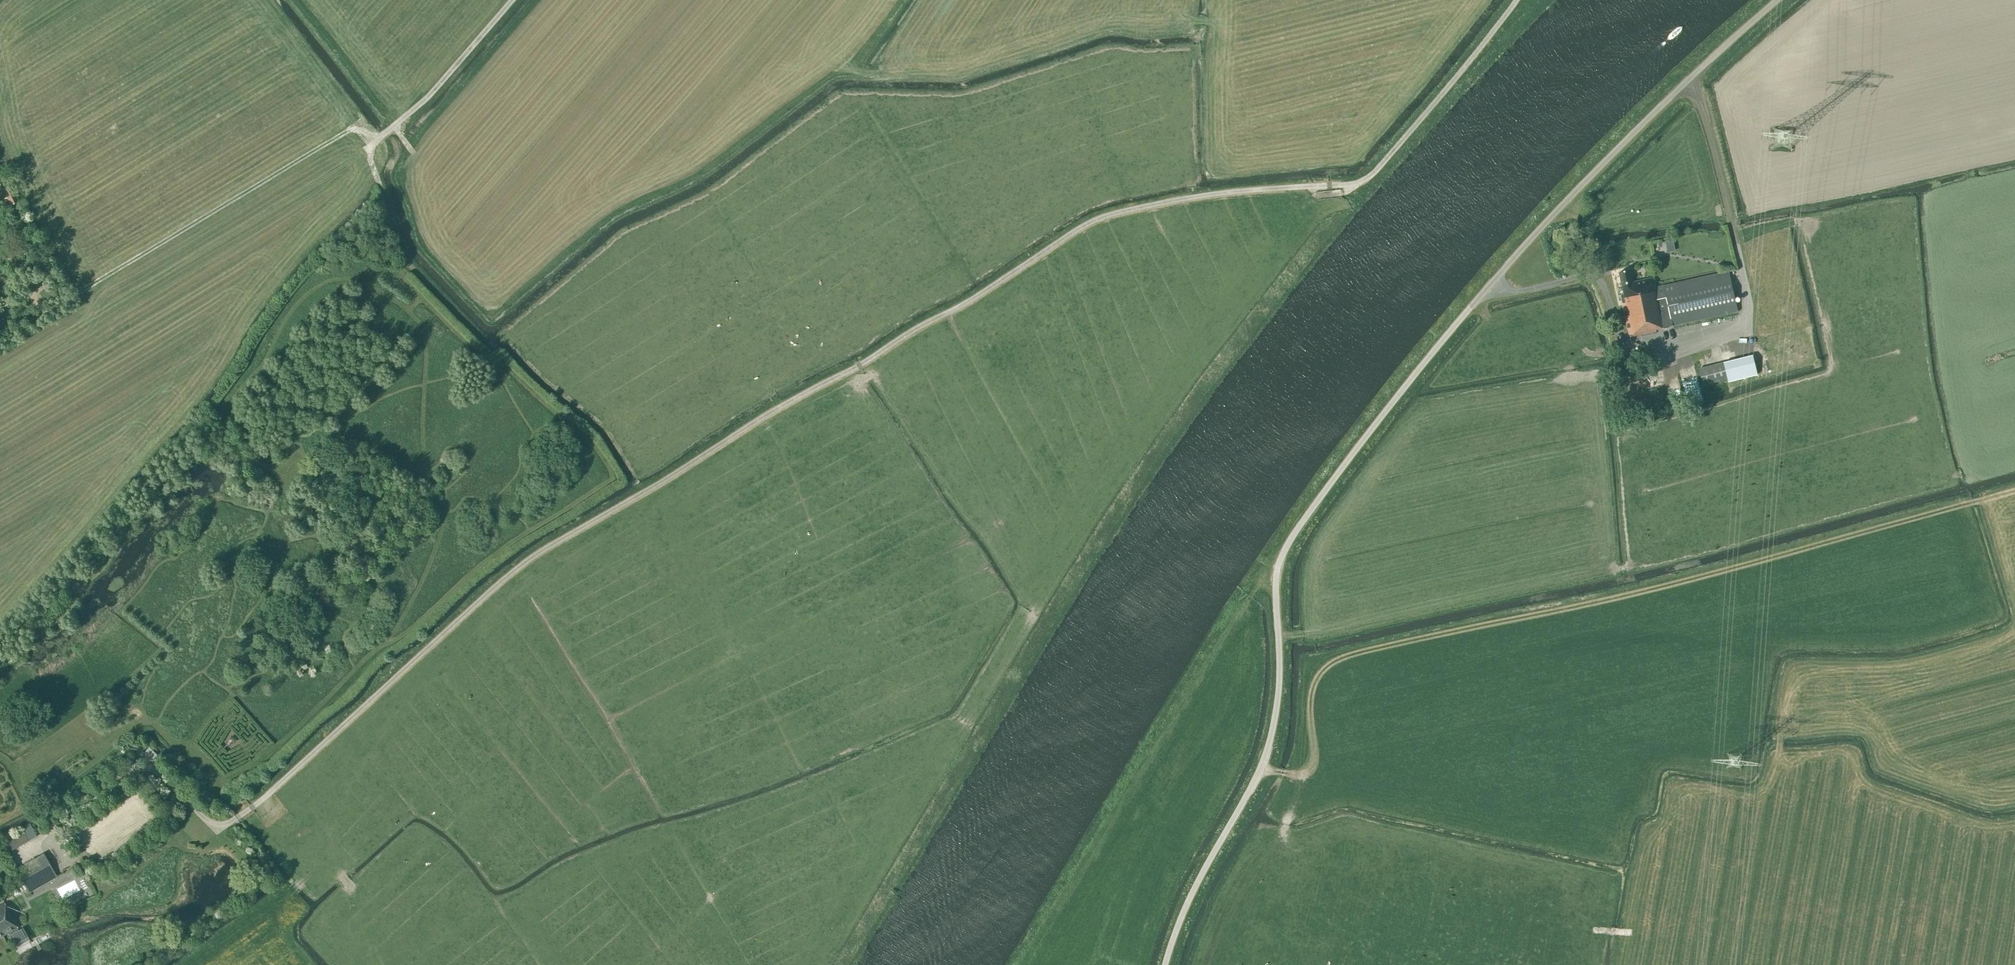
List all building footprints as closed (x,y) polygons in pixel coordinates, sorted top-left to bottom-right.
[(0,191),(0,196),(2,200),(7,198),(10,205),(18,201),(11,186),(0,191)] [(10,247),(5,249),(8,254),(15,249),(13,245),(10,247)] [(1632,283),(1629,270),(1619,273),(1623,294),(1621,295),(1630,337),(1656,332),(1656,330),(1737,312),(1728,272),(1655,288),(1653,278),(1632,283)] [(1732,361),(1698,369),(1702,385),(1736,377),(1732,361)] [(29,823),(21,828),(22,830),(28,841),(37,836),(29,823)] [(22,830),(11,837),(17,847),(28,841),(22,830)] [(17,847),(11,837),(0,843),(0,844),(6,854),(17,847)] [(28,893),(57,877),(44,853),(15,870),(28,893)] [(7,933),(11,941),(14,940),(16,944),(26,939),(21,929),(18,931),(17,928),(4,903),(0,906),(0,937),(7,933)]
